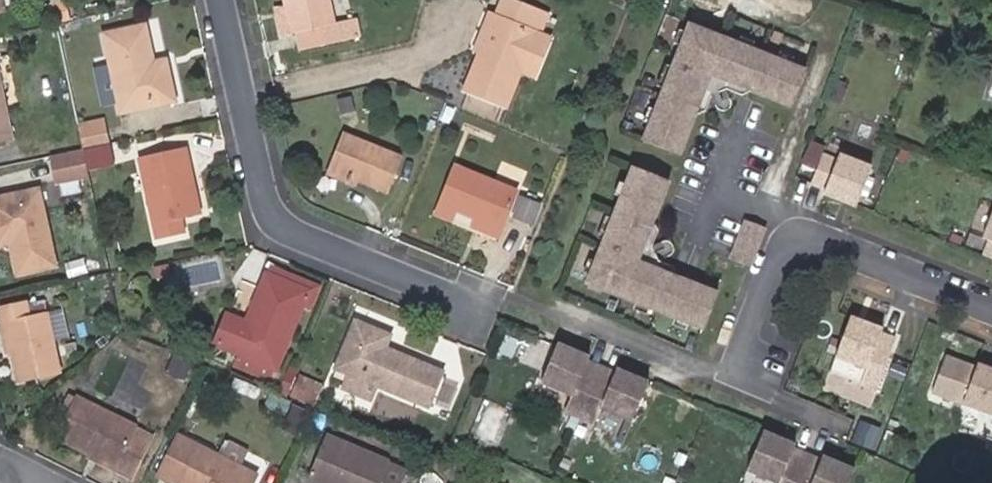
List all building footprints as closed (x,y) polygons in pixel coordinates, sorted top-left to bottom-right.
[(333,0),(288,0),(295,33),(301,33),(303,48),(350,38),(346,22),(339,24),(333,0)] [(549,81),(563,44),(552,40),(560,20),(510,0),(502,20),(485,61),(473,92),(520,111),(534,75),(549,81)] [(485,61),(502,20),(491,16),(475,57),(485,61)] [(791,106),(806,68),(691,22),(645,138),(684,155),(702,111),(698,102),(708,96),(713,83),(707,70),(717,66),(723,78),(740,85),(749,82),(752,90),(791,106)] [(153,67),(165,63),(157,25),(108,35),(124,114),(161,105),(154,72),(153,67)] [(166,70),(165,63),(153,67),(154,72),(166,70)] [(698,102),(702,111),(711,106),(716,93),(725,90),(741,97),(752,90),(749,82),(740,85),(723,78),(717,66),(707,70),(713,83),(708,96),(698,102)] [(0,85),(0,146),(14,144),(0,85)] [(80,125),(82,131),(100,127),(98,120),(80,125)] [(82,131),(86,151),(104,147),(100,127),(82,131)] [(332,168),(389,193),(405,157),(348,132),(332,168)] [(897,147),(889,144),(883,158),(891,160),(897,147)] [(113,170),(107,146),(104,147),(86,151),(91,174),(113,170)] [(202,216),(197,192),(189,193),(183,168),(192,166),(187,149),(140,160),(160,242),(185,236),(181,222),(202,216)] [(859,198),(873,163),(842,150),(838,158),(823,152),(811,181),(824,187),(822,191),(842,200),(845,193),(859,198)] [(91,174),(86,151),(60,157),(65,181),(91,175),(91,174)] [(189,193),(197,192),(192,166),(183,168),(189,193)] [(473,221),(500,231),(515,193),(453,168),(434,215),(451,221),(454,214),(473,221)] [(654,226),(670,188),(632,171),(586,286),(701,333),(715,296),(672,278),(665,282),(661,274),(645,269),(632,273),(628,265),(641,260),(648,242),(646,231),(654,226)] [(11,234),(19,272),(56,263),(39,190),(0,198),(0,229),(9,227),(11,234)] [(842,200),(856,205),(859,198),(845,193),(842,200)] [(535,219),(539,201),(523,197),(519,216),(535,219)] [(982,233),(989,236),(983,252),(991,255),(991,209),(982,233)] [(747,217),(745,223),(764,230),(766,225),(747,217)] [(500,231),(473,221),(470,229),(496,240),(500,231)] [(660,238),(654,226),(646,231),(648,242),(641,260),(628,265),(632,273),(645,269),(661,274),(665,282),(672,278),(671,269),(657,263),(654,256),(660,238)] [(11,234),(9,227),(0,229),(0,236),(11,234)] [(184,283),(225,279),(223,260),(182,265),(184,283)] [(172,277),(170,267),(160,270),(162,279),(172,277)] [(249,324),(237,351),(268,365),(295,304),(303,307),(313,283),(272,267),(247,323),(249,324)] [(19,351),(14,352),(21,383),(66,371),(47,299),(3,311),(6,322),(12,321),(19,351)] [(215,341),(237,351),(249,324),(247,323),(228,314),(215,341)] [(851,317),(847,325),(860,330),(863,322),(851,317)] [(6,322),(14,352),(19,351),(12,321),(6,322)] [(353,375),(382,387),(433,409),(447,376),(388,350),(394,337),(360,322),(340,369),(353,375)] [(860,330),(847,325),(833,359),(861,371),(855,389),(871,395),(892,339),(879,334),(881,329),(863,322),(860,330)] [(555,346),(551,353),(565,357),(567,351),(555,346)] [(587,359),(567,351),(565,357),(551,353),(536,387),(566,400),(559,417),(593,432),(600,415),(629,428),(645,392),(630,386),(633,379),(616,372),(614,376),(585,364),(587,359)] [(973,364),(970,372),(984,378),(986,370),(973,364)] [(970,372),(956,407),(987,420),(990,413),(991,414),(991,373),(986,370),(984,378),(970,372)] [(375,401),(382,387),(353,375),(347,388),(375,401)] [(296,397),(316,406),(324,387),(303,379),(296,397)] [(648,385),(633,379),(630,386),(645,392),(648,385)] [(121,473),(140,482),(163,442),(85,400),(65,436),(98,456),(123,469),(121,473)] [(760,433),(757,440),(770,446),(774,439),(760,433)] [(220,457),(182,438),(160,479),(168,482),(255,482),(259,477),(240,467),(220,457)] [(409,473),(326,439),(310,481),(315,482),(405,482),(409,473)] [(757,440),(741,475),(760,482),(848,482),(849,480),(834,473),(838,466),(817,458),(815,463),(789,451),(792,446),(774,439),(770,446),(757,440)] [(227,445),(220,457),(240,467),(247,455),(227,445)] [(96,460),(121,473),(123,469),(98,456),(96,460)] [(853,472),(838,466),(834,473),(849,480),(853,472)]
